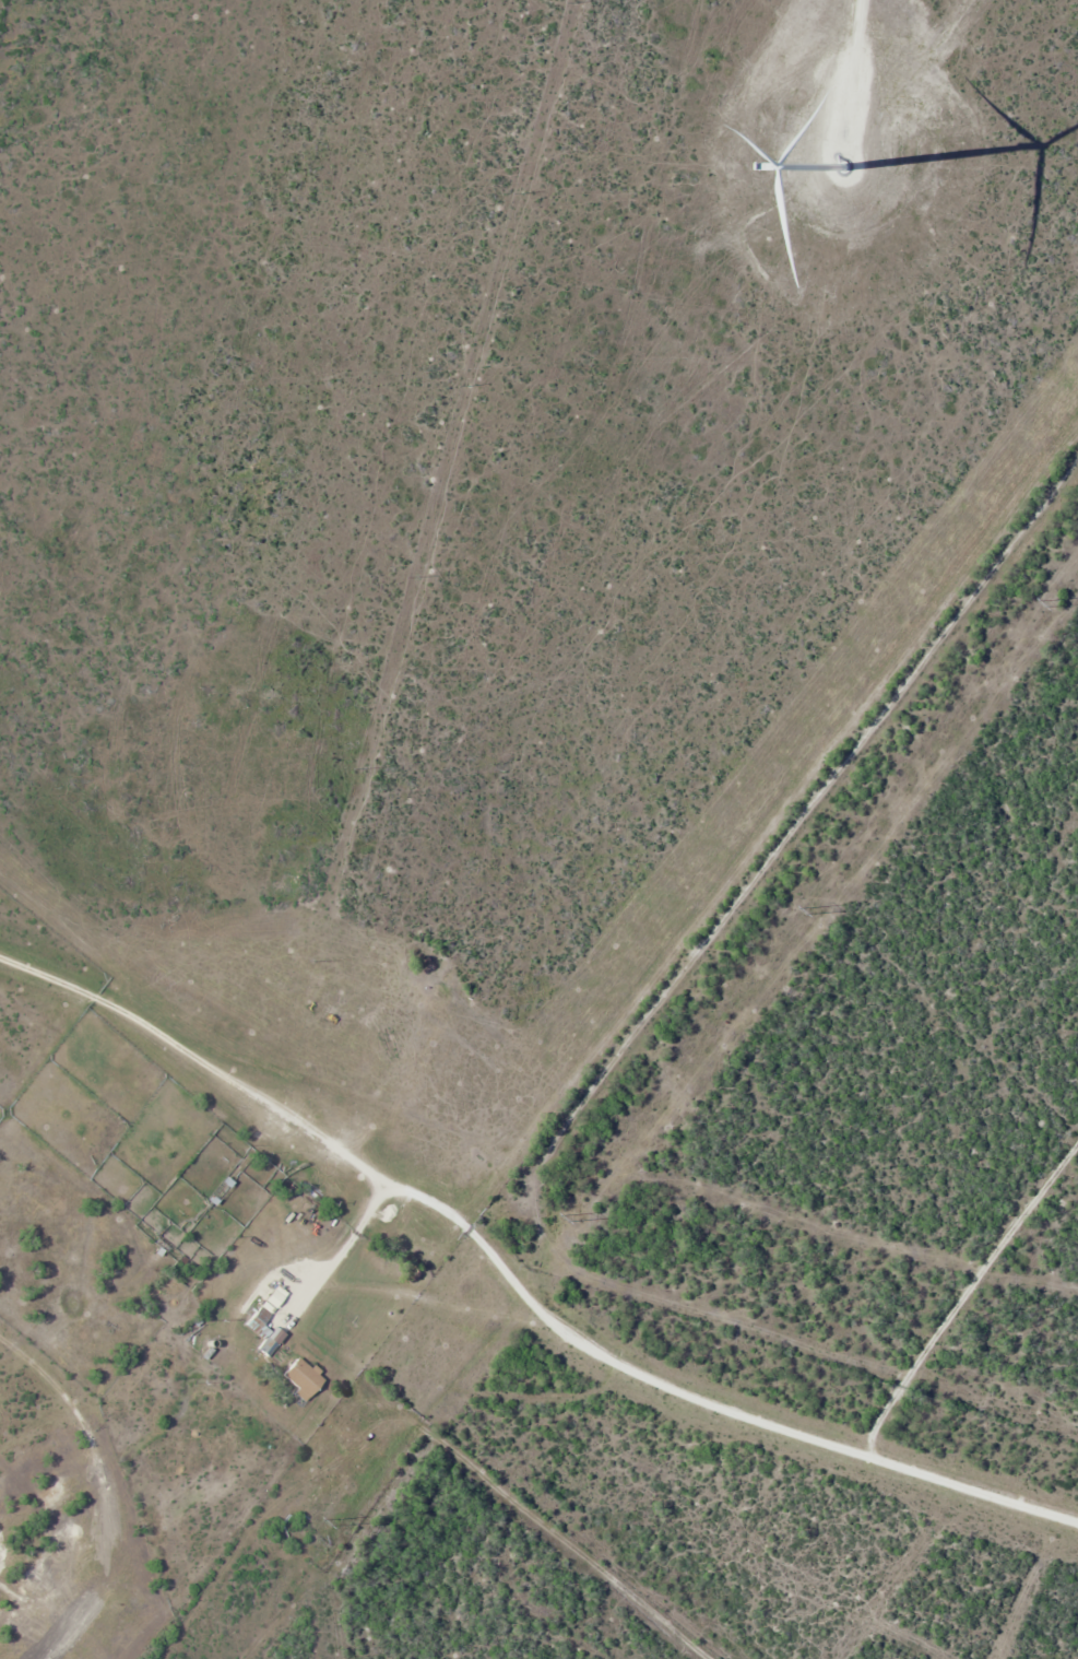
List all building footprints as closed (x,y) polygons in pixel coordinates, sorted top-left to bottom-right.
[(246,1325),(263,1338),(268,1331),(261,1325),(269,1315),(259,1307),(246,1325)] [(323,1380),(298,1357),(281,1375),(297,1390),(294,1393),(302,1402),(323,1380)] [(51,1527),(69,1544),(82,1531),(64,1514),(51,1527)]
